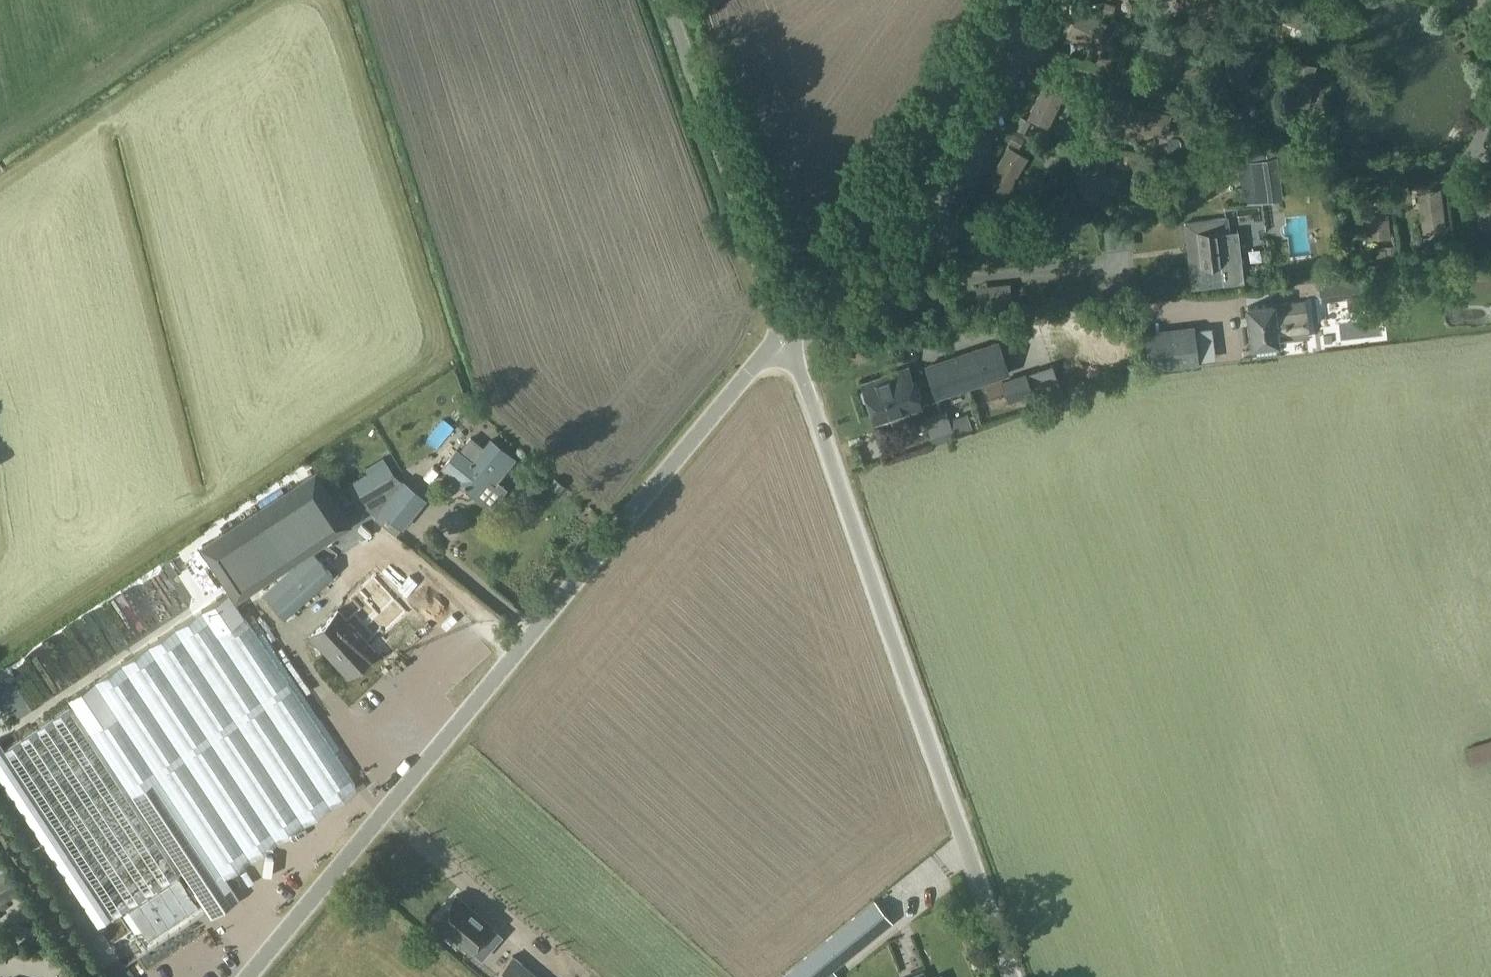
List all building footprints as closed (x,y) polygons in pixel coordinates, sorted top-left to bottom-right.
[(1067,37),(1097,51),(1109,25),(1080,10),(1067,37)] [(1259,59),(1234,51),(1224,80),(1249,89),(1259,59)] [(1294,65),(1287,104),(1310,108),(1317,69),(1294,65)] [(1037,114),(1055,124),(1074,88),(1056,79),(1037,114)] [(1009,187),(1031,153),(1014,142),(992,176),(1009,187)] [(1282,199),(1275,157),(1274,150),(1257,152),(1258,159),(1238,162),(1244,203),(1282,199)] [(1085,151),(1077,192),(1101,197),(1109,155),(1085,151)] [(1139,160),(1126,157),(1124,167),(1137,170),(1139,160)] [(1475,193),(1478,232),(1490,231),(1490,191),(1475,193)] [(1416,198),(1421,237),(1441,235),(1436,195),(1416,198)] [(1361,202),(1363,242),(1383,241),(1381,201),(1361,202)] [(1239,233),(1228,234),(1226,218),(1185,223),(1193,287),(1244,281),(1239,233)] [(1441,239),(1442,252),(1453,251),(1452,238),(1441,239)] [(1387,259),(1398,258),(1396,245),(1386,246),(1387,259)] [(1348,299),(1365,297),(1363,279),(1346,281),(1348,299)] [(1337,281),(1319,283),(1321,301),(1338,300),(1337,281)] [(1019,301),(1017,289),(984,293),(986,305),(1019,301)] [(1273,305),(1273,304),(1248,306),(1252,345),(1277,342),(1277,341),(1308,337),(1303,301),(1273,305)] [(1151,374),(1201,366),(1195,326),(1146,333),(1151,374)] [(998,341),(926,366),(936,396),(1008,372),(998,341)] [(862,385),(863,389),(860,392),(863,400),(867,401),(874,421),(878,420),(881,423),(889,420),(890,416),(920,406),(907,368),(892,373),(893,375),(862,385)] [(967,414),(949,421),(945,410),(924,418),(933,444),(973,430),(967,414)] [(471,437),(460,452),(457,450),(443,467),(458,479),(457,480),(474,494),(489,477),(495,482),(514,459),(491,439),(484,447),(471,437)] [(396,535),(401,528),(403,529),(427,499),(402,479),(401,480),(394,474),(387,460),(346,484),(355,498),(376,515),(374,517),(396,535)] [(334,464),(328,471),(339,480),(345,472),(334,464)] [(236,596),(349,522),(315,471),(202,544),(236,596)] [(487,494),(473,511),(479,516),(493,500),(487,494)] [(334,573),(311,548),(264,593),(284,618),(334,573)] [(71,704),(0,750),(0,779),(76,896),(94,885),(110,910),(177,866),(191,888),(220,870),(218,868),(352,780),(228,592),(67,698),(71,704)] [(338,611),(310,637),(348,677),(375,651),(338,611)] [(1467,747),(1473,767),(1490,762),(1490,740),(1467,747)] [(19,895),(2,862),(0,864),(0,905),(19,895)] [(199,905),(179,875),(129,908),(149,937),(199,905)] [(433,919),(469,950),(490,925),(454,894),(433,919)] [(785,976),(825,976),(891,921),(874,899),(782,974),(785,976)] [(529,976),(532,973),(511,955),(493,976),(531,976),(529,976)] [(134,976),(152,976),(160,972),(155,964),(133,976),(134,976)]
